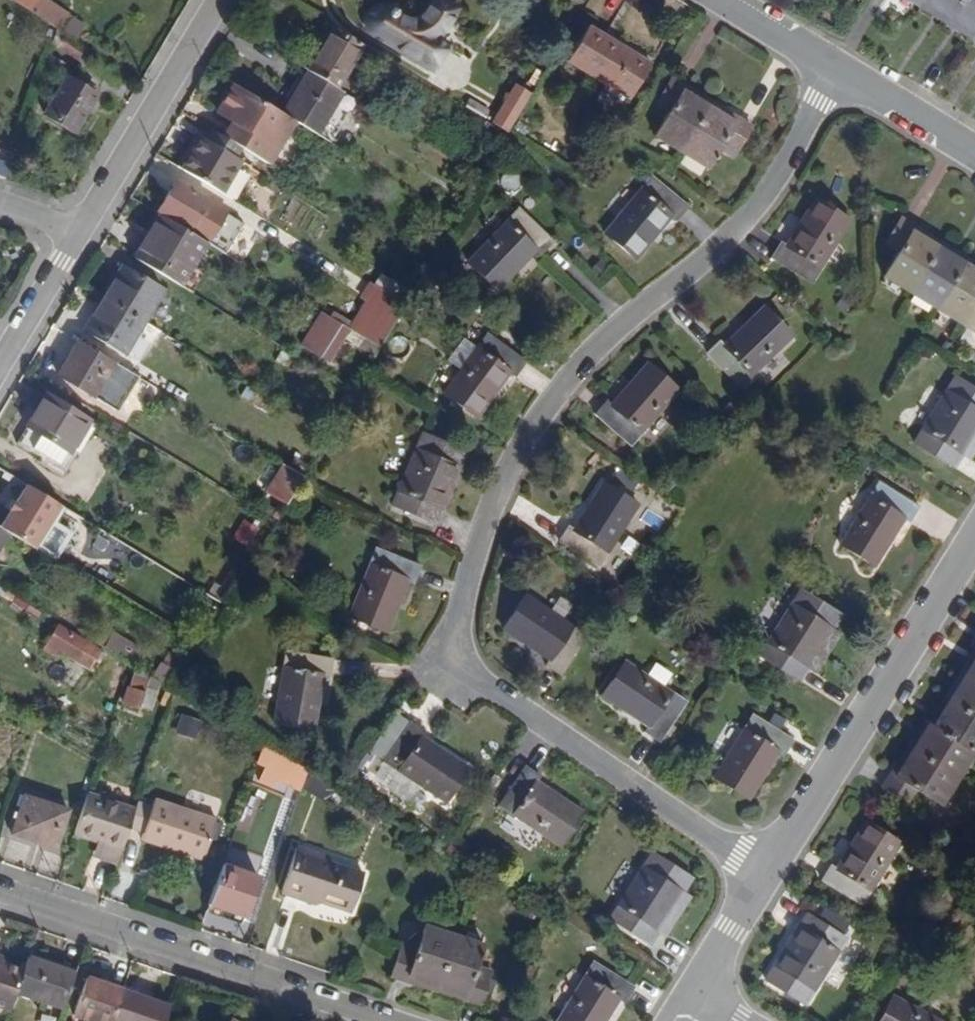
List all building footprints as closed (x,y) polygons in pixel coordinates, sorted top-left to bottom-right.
[(76,41),(87,24),(51,0),(14,0),(76,41)] [(974,49),(974,0),(896,0),(918,13),(924,17),(947,31),(973,48),(974,49)] [(441,39),(453,20),(433,8),(421,26),(416,30),(404,32),(394,30),(390,21),(387,20),(384,23),(375,21),(369,22),(364,27),(363,34),(366,41),(370,46),(430,82),(445,59),(431,49),(435,46),(441,39)] [(291,77),(302,84),(299,89),(336,111),(340,105),(331,99),(357,56),(329,39),(309,72),(297,66),(291,77)] [(629,112),(650,77),(588,40),(568,75),(629,112)] [(73,66),(79,56),(62,44),(56,54),(73,66)] [(515,125),(535,93),(517,82),(497,114),(515,125)] [(75,140),(99,101),(68,83),(44,121),(75,140)] [(313,150),(336,111),(299,89),(276,127),(290,136),(313,150)] [(675,125),(661,148),(688,165),(714,121),(688,105),(691,99),(677,91),(661,116),(675,125)] [(230,100),(212,129),(226,138),(236,144),(245,150),(263,120),(230,100)] [(278,162),(276,159),(290,136),(276,127),(263,120),(245,150),(236,144),(229,156),(236,160),(267,180),(278,162)] [(738,136),(714,121),(688,165),(712,181),(727,157),(743,166),(758,140),(742,131),(738,136)] [(236,144),(226,138),(219,150),(229,156),(236,144)] [(219,150),(207,142),(202,151),(231,170),(236,160),(229,156),(219,150)] [(202,151),(196,148),(186,167),(224,192),(236,173),(231,170),(202,151)] [(228,213),(248,180),(236,173),(224,192),(186,167),(177,181),(228,213)] [(681,235),(693,221),(655,190),(607,249),(637,274),(673,229),(681,235)] [(171,193),(151,224),(156,227),(202,256),(219,266),(237,236),(202,215),(203,213),(171,193)] [(810,299),(850,234),(816,214),(789,260),(780,255),(769,275),(810,299)] [(546,264),(558,251),(522,219),(472,276),(499,301),(539,258),(546,264)] [(966,268),(939,252),(915,237),(918,233),(901,224),(885,251),(901,261),(884,291),(907,305),(933,321),(962,339),(974,347),(974,273),(966,268)] [(176,299),(202,256),(156,227),(131,270),(176,299)] [(161,301),(121,276),(101,309),(141,334),(161,301)] [(348,345),(379,363),(396,334),(383,327),(391,313),(369,300),(360,315),(365,319),(348,345)] [(122,367),(141,334),(101,309),(81,342),(122,367)] [(396,334),(404,321),(391,313),(383,327),(396,334)] [(739,406),(794,353),(766,324),(724,363),(717,357),(704,370),(739,406)] [(326,379),(347,344),(320,328),(299,362),(326,379)] [(520,388),(529,373),(488,346),(447,407),(481,430),(512,384),(520,388)] [(117,421),(137,387),(77,351),(57,385),(117,421)] [(684,397),(653,364),(601,413),(624,437),(633,429),(641,437),(684,397)] [(962,397),(919,466),(956,489),(966,474),(974,460),(974,404),(962,397)] [(91,440),(42,410),(23,443),(72,473),(91,440)] [(32,479),(59,495),(72,473),(23,443),(12,461),(34,475),(32,479)] [(460,477),(466,461),(425,445),(393,520),(435,536),(442,521),(447,522),(464,479),(460,477)] [(974,475),(974,460),(966,474),(973,479),(974,475)] [(300,496),(304,490),(283,477),(274,492),(267,488),(258,503),(286,520),(300,496)] [(646,506),(606,481),(563,548),(585,562),(591,552),(609,564),(646,506)] [(4,530),(0,536),(0,547),(5,550),(30,565),(56,523),(21,502),(11,518),(9,517),(2,529),(4,530)] [(914,547),(922,532),(879,507),(844,571),(877,590),(906,541),(914,547)] [(419,601),(425,585),(379,568),(353,634),(390,648),(410,599),(419,601)] [(228,612),(240,593),(232,588),(221,607),(228,612)] [(594,637),(531,594),(505,633),(567,676),(594,637)] [(228,612),(221,607),(215,603),(209,615),(222,623),(228,612)] [(835,650),(843,634),(804,611),(763,681),(802,704),(810,690),(811,690),(835,650)] [(132,661),(140,646),(115,633),(107,647),(132,661)] [(84,688),(95,670),(58,647),(46,666),(56,671),(84,688)] [(691,705),(630,661),(600,701),(662,746),(691,705)] [(42,672),(51,678),(56,671),(46,666),(42,672)] [(964,691),(948,718),(932,745),(971,768),(974,770),(974,671),(964,691)] [(331,696),(333,678),(282,672),(271,745),(310,750),(318,695),(331,696)] [(145,708),(148,698),(133,688),(121,725),(136,731),(139,724),(150,729),(156,714),(145,708)] [(156,714),(159,704),(148,698),(145,708),(156,714)] [(177,731),(197,739),(204,721),(184,714),(177,731)] [(788,762),(798,746),(757,722),(718,785),(752,806),(781,758),(788,762)] [(148,736),(150,729),(139,724),(136,731),(148,736)] [(927,742),(910,769),(895,795),(890,792),(881,806),(906,821),(915,807),(940,821),(955,796),(971,768),(932,745),(927,742)] [(429,768),(434,759),(419,749),(391,793),(455,834),(478,799),(429,768)] [(305,800),(307,795),(275,776),(269,784),(265,782),(256,796),(267,804),(272,797),(297,812),(305,800)] [(543,812),(548,803),(533,793),(506,834),(567,875),(588,843),(543,812)] [(62,858),(74,820),(29,806),(18,843),(62,858)] [(119,876),(136,822),(90,808),(78,846),(100,852),(107,855),(103,870),(119,876)] [(159,808),(146,847),(178,858),(191,819),(159,808)] [(220,829),(191,819),(178,858),(207,869),(220,829)] [(356,860),(368,839),(351,829),(333,860),(341,866),(348,856),(356,860)] [(870,923),(905,860),(870,840),(843,887),(834,882),(825,898),(870,923)] [(100,852),(95,868),(103,870),(107,855),(100,852)] [(324,868),(326,860),(302,853),(285,905),(308,913),(311,906),(357,923),(370,884),(324,868)] [(693,912),(701,897),(658,874),(619,946),(662,970),(670,955),(672,955),(695,913),(693,912)] [(251,924),(262,888),(233,878),(221,914),(251,924)] [(853,957),(814,935),(806,948),(802,946),(779,986),(783,989),(777,1000),(815,1020),(818,1020),(853,957)] [(438,1009),(465,1018),(464,1020),(483,1020),(490,999),(474,994),(483,964),(456,956),(423,945),(413,975),(397,970),(387,997),(403,1003),(406,998),(438,1009)] [(73,980),(26,964),(23,975),(15,998),(63,1014),(73,980)] [(15,998),(23,975),(1,968),(0,967),(0,1012),(10,1015),(15,998)] [(128,996),(92,985),(81,1020),(120,1020),(127,999),(128,996)] [(649,1018),(606,990),(584,1020),(648,1020),(649,1018)] [(184,1018),(127,999),(120,1020),(182,1020),(184,1018)] [(884,1000),(874,1020),(923,1020),(884,1000)]
